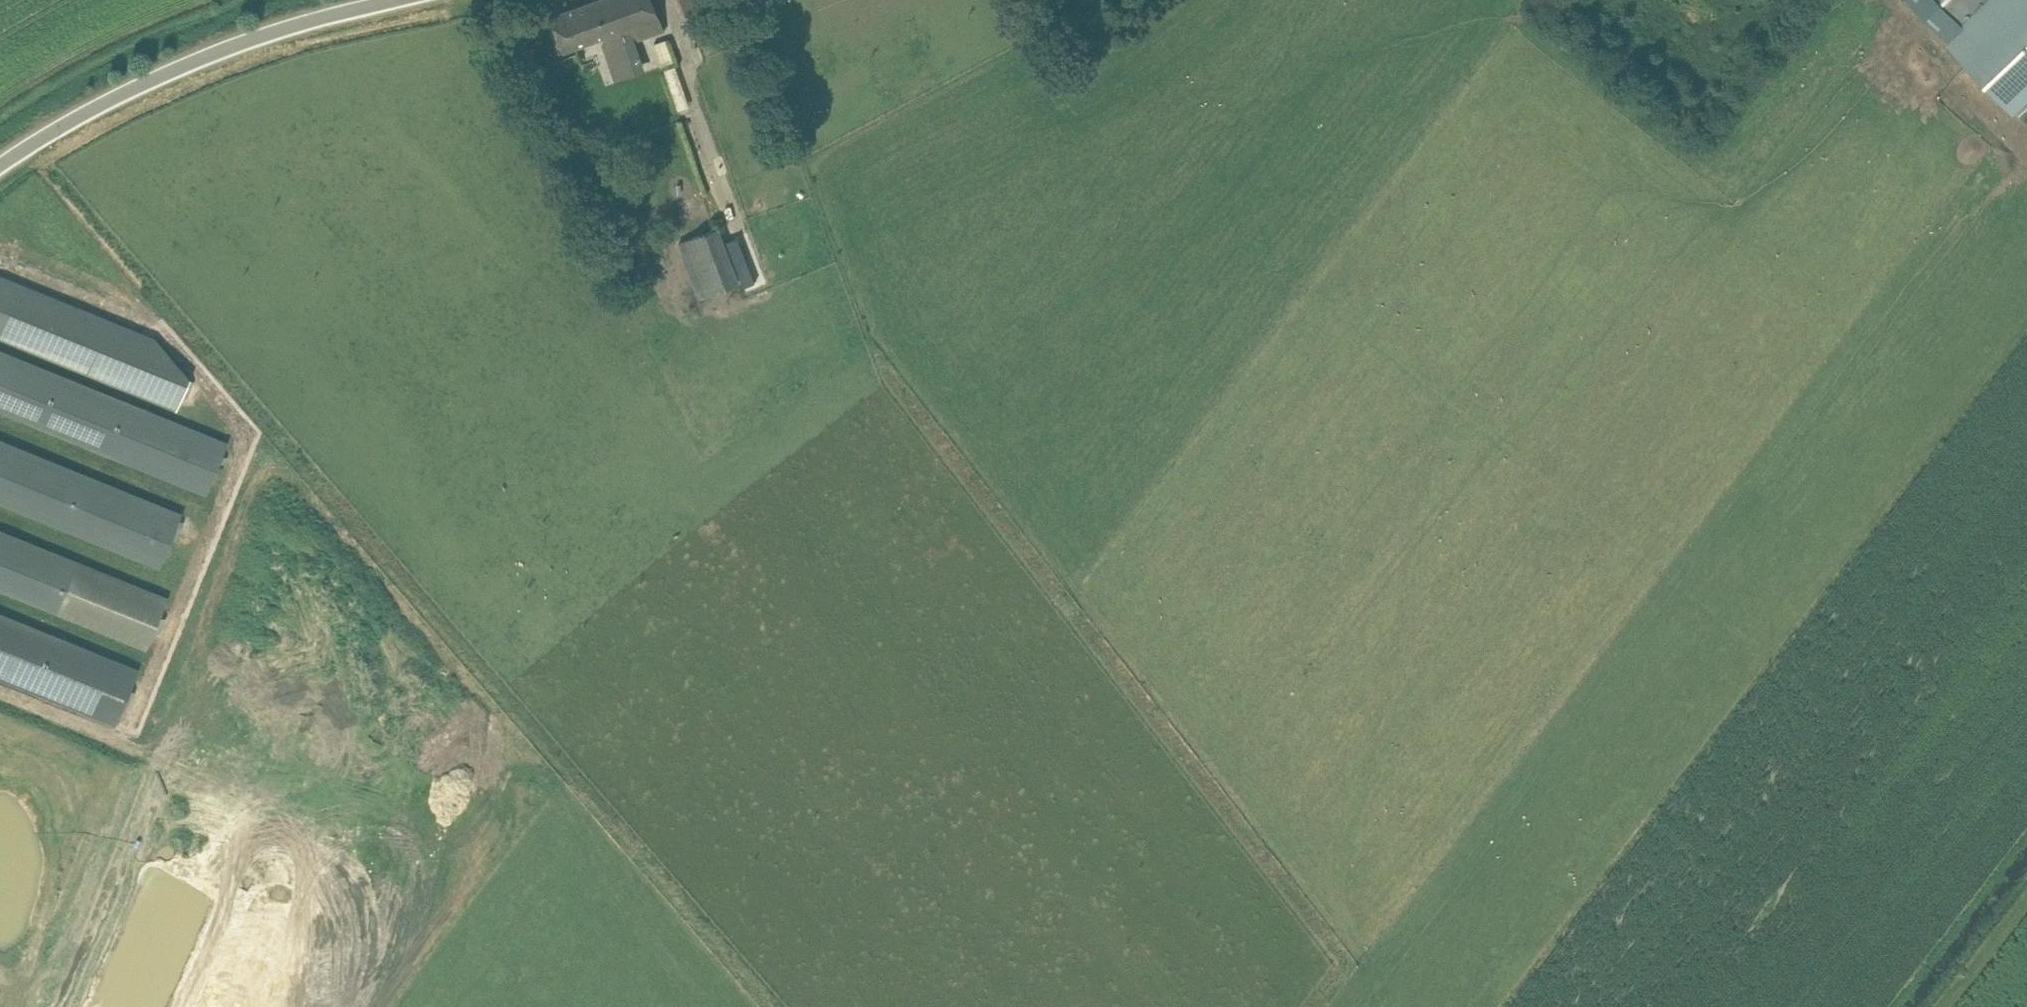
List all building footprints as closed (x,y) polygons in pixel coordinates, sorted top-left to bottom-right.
[(654,0),(593,0),(552,15),(565,50),(605,35),(607,40),(603,42),(610,59),(608,60),(608,62),(610,61),(617,79),(647,68),(636,41),(665,30),(654,0)] [(686,14),(723,0),(681,0),(686,14)] [(1945,37),(1985,0),(1910,0),(1945,37)] [(1945,37),(2013,108),(2019,115),(2026,107),(2026,98),(2025,97),(2026,95),(2026,0),(1985,0),(1945,37)] [(666,38),(653,43),(661,65),(674,61),(666,38)] [(739,282),(718,228),(680,242),(700,296),(739,282)] [(738,236),(727,240),(744,286),(756,281),(738,236)] [(176,409),(177,409),(183,394),(190,379),(191,376),(176,359),(157,338),(0,275),(0,337),(176,409)] [(192,487),(207,493),(216,471),(218,466),(219,464),(220,461),(222,455),(228,442),(0,349),(0,409),(192,487)] [(159,568),(170,542),(172,537),(179,520),(182,512),(182,511),(0,437),(0,503),(159,568)] [(146,649),(154,629),(159,615),(160,614),(167,598),(150,591),(0,530),(0,590),(146,649)] [(76,708),(115,724),(123,704),(130,688),(139,667),(113,656),(0,610),(0,677),(76,708)]
